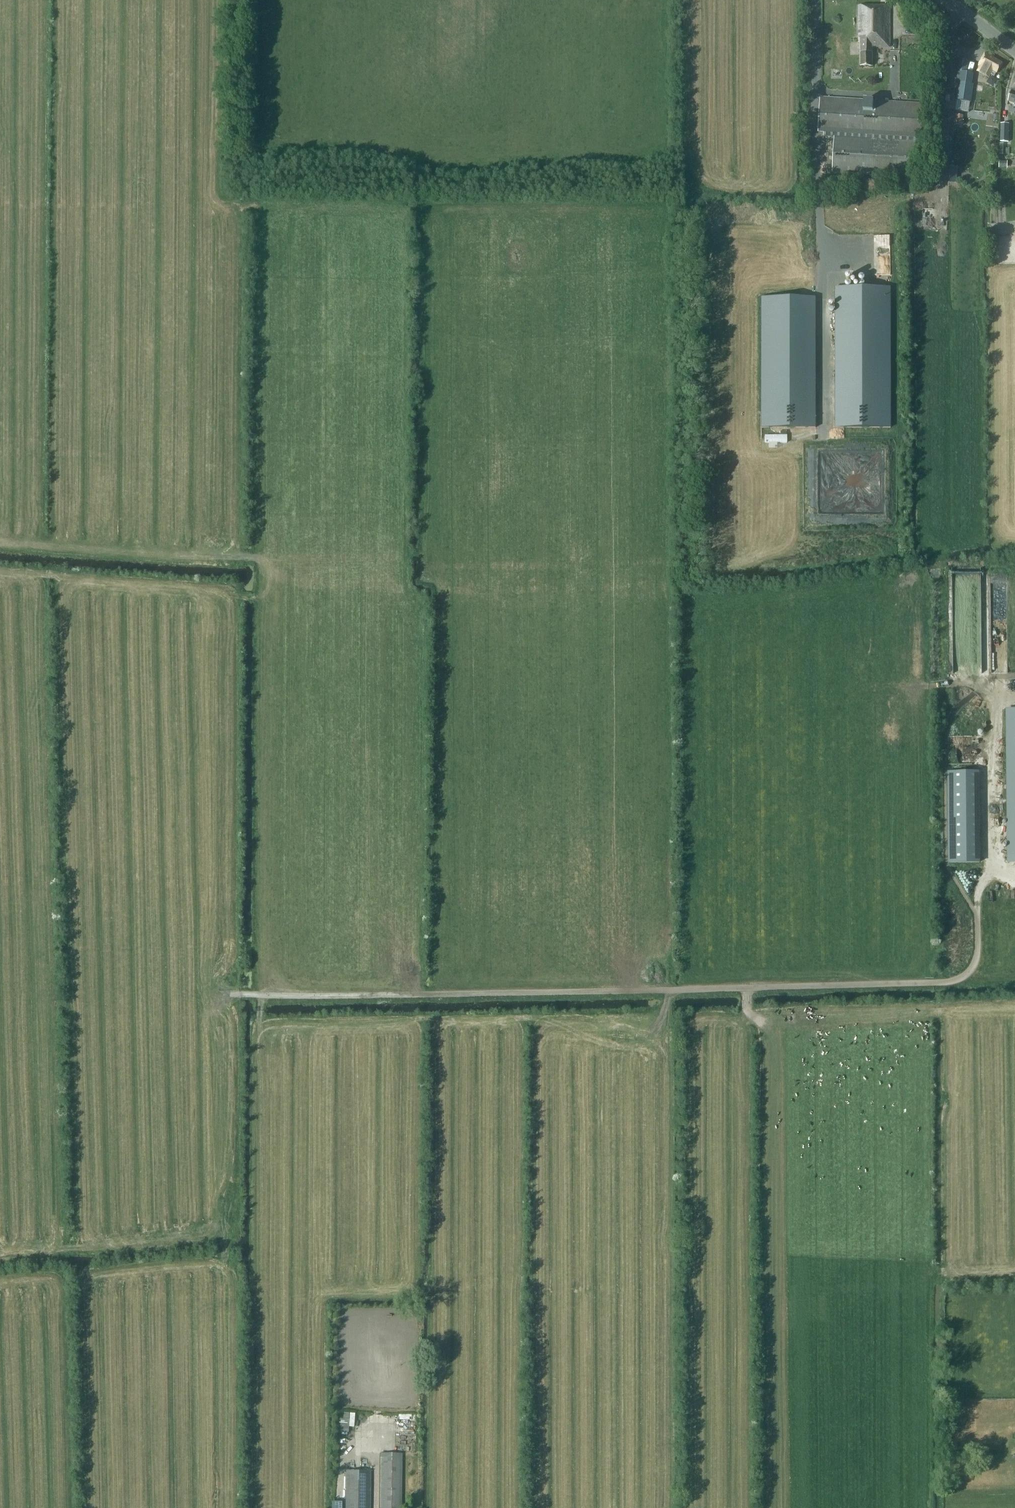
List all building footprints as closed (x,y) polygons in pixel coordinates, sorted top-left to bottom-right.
[(888,46),(888,5),(856,5),(856,36),(860,36),(860,65),(871,65),(871,46),(888,46)] [(977,64),(979,65),(976,70),(987,76),(991,69),(995,72),(1000,62),(992,57),(992,56),(984,51),(977,64)] [(958,71),(956,83),(959,83),(956,100),(971,102),(974,85),(972,84),(973,74),(967,73),(958,71)] [(1006,102),(1014,105),(1014,79),(1014,78),(1006,102)] [(817,132),(924,139),(926,104),(819,97),(817,132)] [(1000,142),(1009,142),(1009,124),(1001,124),(1000,142)] [(832,173),(910,178),(913,142),(834,138),(832,173)] [(836,291),(836,427),(891,427),(891,291),(836,291)] [(761,301),(761,427),(815,427),(815,301),(761,301)] [(949,822),(949,863),(979,862),(979,822),(949,822)] [(402,1454),(381,1454),(381,1507),(401,1507),(402,1454)] [(370,1471),(346,1471),(346,1507),(370,1507),(370,1471)]
